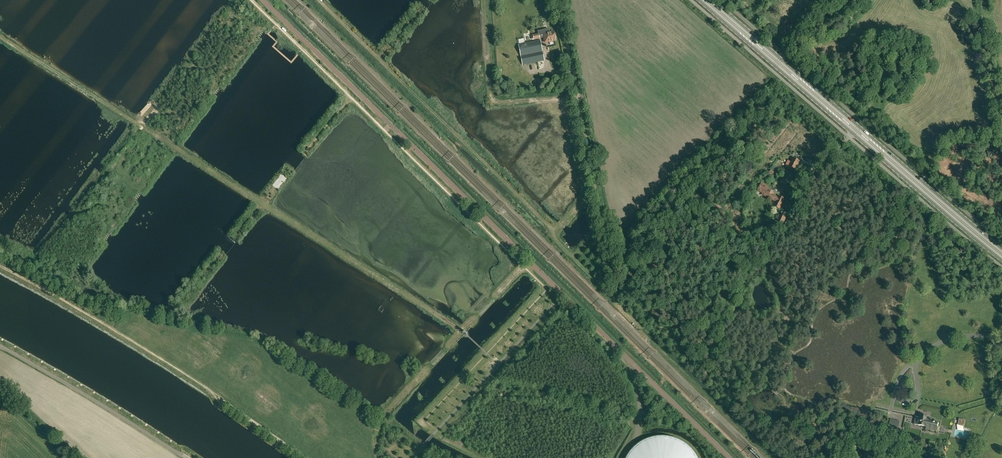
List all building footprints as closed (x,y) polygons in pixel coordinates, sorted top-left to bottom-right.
[(555,41),(553,32),(544,34),(539,35),(539,34),(535,34),(533,35),(534,40),(540,39),(540,38),(544,37),(546,43),(555,41)] [(540,40),(518,45),(523,65),(538,61),(544,60),(540,40)] [(797,160),(793,158),(789,166),(795,169),(800,160),(798,159),(797,160)] [(763,193),(762,195),(776,202),(775,203),(774,203),(772,206),(779,209),(784,199),(778,196),(778,198),(770,194),(772,191),(770,191),(771,190),(767,188),(768,187),(761,183),(758,191),(763,193)] [(787,216),(781,213),(777,221),(783,224),(787,216)] [(927,418),(927,416),(922,415),(922,418),(916,416),(914,424),(926,427),(926,429),(930,430),(931,431),(933,432),(934,431),(937,432),(939,427),(939,423),(931,421),(931,419),(927,418)] [(697,457),(694,452),(691,448),(687,444),(683,441),(678,439),(673,437),(668,436),(662,435),(657,436),(652,436),(647,438),(642,440),(637,443),(633,447),(630,450),(627,455),(625,457),(698,457),(697,457)]
